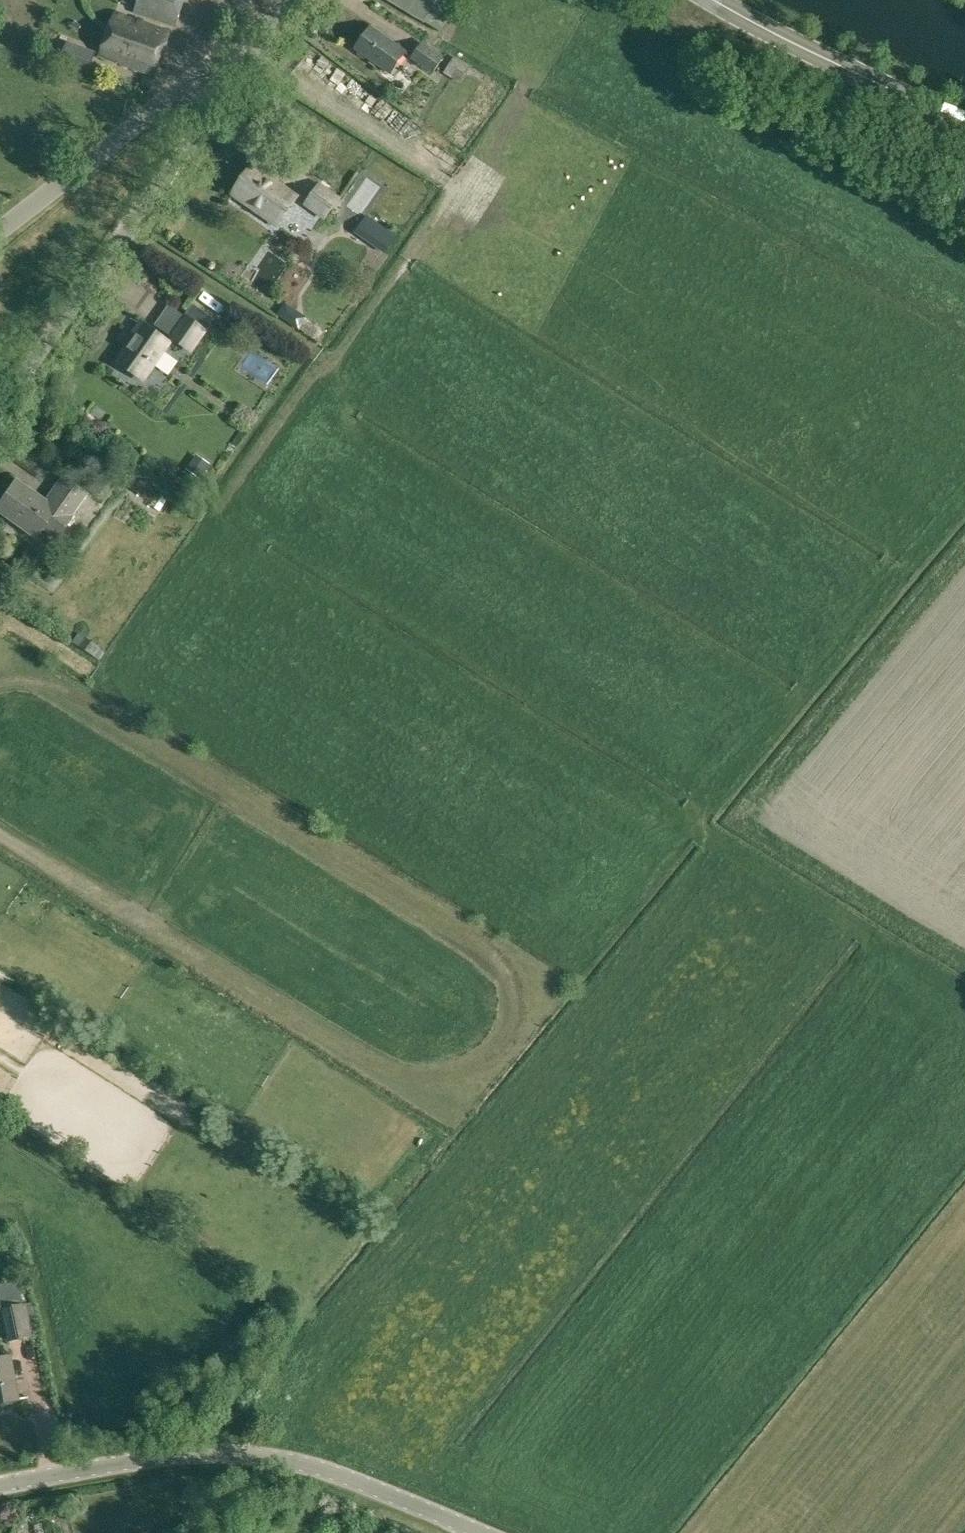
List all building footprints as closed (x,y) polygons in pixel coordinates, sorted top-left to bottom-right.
[(134,11),(176,26),(185,0),(138,0),(134,11)] [(436,0),(387,0),(424,22),(436,0)] [(424,22),(440,31),(456,3),(450,0),(436,0),(424,22)] [(107,34),(164,53),(171,32),(115,12),(107,34)] [(371,27),(356,48),(390,72),(405,51),(371,27)] [(156,76),(164,53),(107,34),(100,55),(156,76)] [(445,56),(423,41),(410,58),(432,73),(445,56)] [(68,45),(62,62),(87,71),(90,62),(93,54),(87,51),(68,45)] [(470,65),(455,56),(445,73),(460,82),(470,65)] [(252,165),(233,191),(278,222),(296,197),(252,165)] [(340,198),(319,183),(304,204),(325,218),(340,198)] [(392,233),(378,223),(366,240),(384,253),(393,239),(390,236),(392,233)] [(268,233),(257,250),(265,255),(276,239),(268,233)] [(297,309),(286,301),(278,313),(289,321),(297,309)] [(214,319),(212,317),(194,303),(185,315),(182,313),(169,304),(155,324),(190,352),(214,319)] [(142,323),(117,358),(144,377),(169,343),(142,323)] [(210,463),(196,453),(186,468),(199,478),(210,463)] [(149,499),(158,485),(136,471),(127,485),(149,499)] [(40,528),(56,539),(87,492),(61,474),(43,499),(15,479),(0,500),(0,512),(34,536),(40,528)] [(97,631),(90,641),(105,650),(111,640),(97,631)] [(24,1280),(0,1284),(0,1298),(8,1341),(32,1339),(31,1331),(32,1330),(24,1280)] [(19,1398),(11,1354),(0,1356),(0,1402),(19,1398)]
